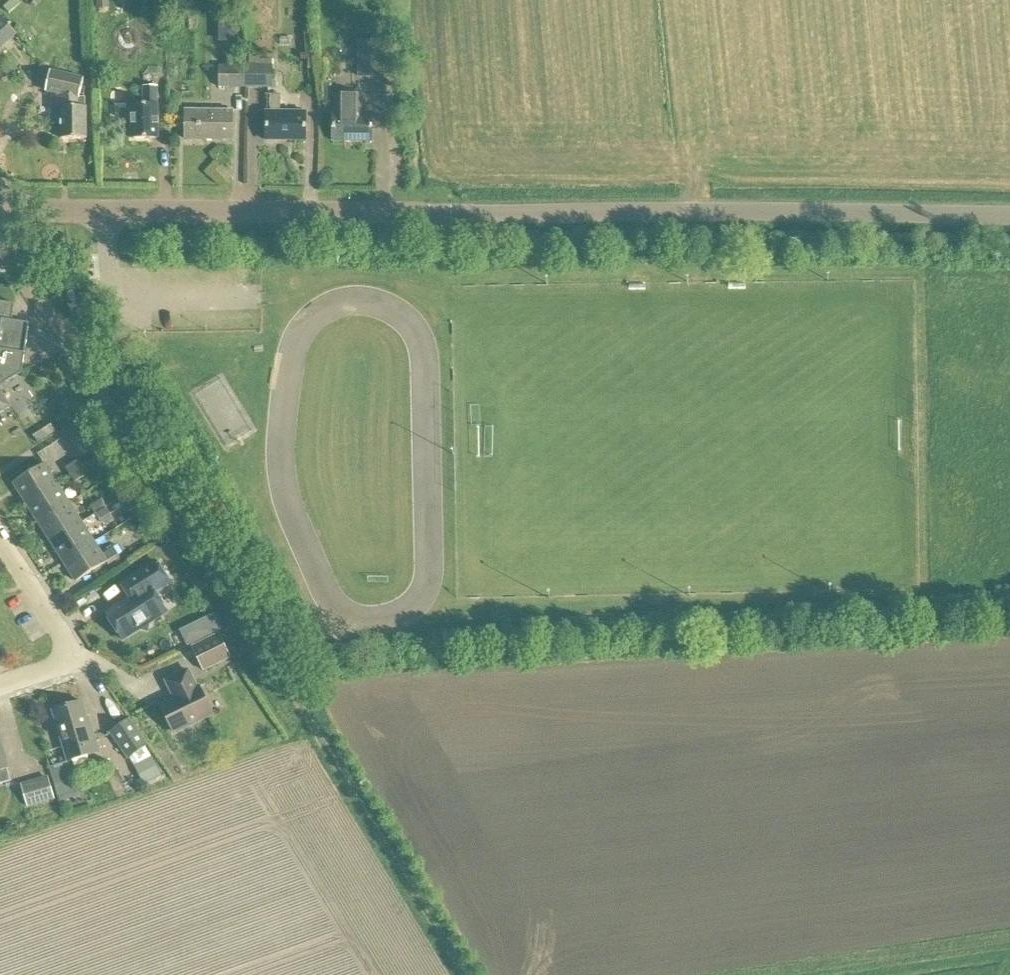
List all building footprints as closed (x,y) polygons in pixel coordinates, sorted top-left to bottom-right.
[(9,14),(19,5),(15,0),(12,0),(3,8),(9,14)] [(14,34),(0,18),(0,46),(14,34)] [(217,41),(235,41),(235,20),(217,20),(217,41)] [(385,77),(386,42),(361,41),(361,77),(385,77)] [(247,87),(247,64),(221,63),(220,87),(247,87)] [(247,64),(247,87),(274,87),(274,64),(247,64)] [(85,97),(79,97),(85,79),(52,70),(46,90),(62,94),(63,107),(62,107),(62,140),(88,139),(87,107),(86,107),(85,97)] [(133,139),(159,139),(159,105),(158,105),(158,86),(146,86),(145,106),(133,106),(133,139)] [(338,94),(337,113),(334,113),(334,141),(373,141),(373,113),(363,113),(363,95),(338,94)] [(281,95),(269,95),(258,95),(257,112),(268,112),(267,140),(306,140),(306,113),(280,112),(281,95)] [(233,140),(234,112),(186,111),(186,139),(233,140)] [(78,301),(72,290),(65,294),(71,305),(78,301)] [(23,374),(30,326),(13,323),(16,306),(0,303),(0,387),(23,374)] [(9,409),(0,393),(0,414),(9,409)] [(70,475),(80,469),(76,462),(65,468),(70,475)] [(25,504),(55,485),(43,465),(13,484),(25,504)] [(80,469),(70,475),(74,482),(84,476),(80,469)] [(38,523),(68,504),(55,485),(25,504),(38,523)] [(106,507),(102,501),(91,508),(95,515),(106,507)] [(50,543),(80,524),(68,504),(38,523),(50,543)] [(106,507),(95,515),(99,521),(111,515),(106,507)] [(62,562),(92,543),(80,524),(50,543),(62,562)] [(92,543),(62,562),(75,582),(117,556),(112,549),(101,556),(92,543)] [(146,631),(148,624),(165,613),(152,593),(168,583),(155,563),(120,585),(129,598),(104,614),(121,641),(139,629),(146,631)] [(221,629),(213,614),(197,622),(204,637),(221,629)] [(191,647),(203,672),(231,658),(219,633),(191,647)] [(173,733),(211,715),(197,688),(195,689),(186,671),(165,682),(174,699),(160,706),(173,733)] [(67,762),(98,753),(89,725),(88,726),(81,702),(51,711),(67,762)] [(128,759),(146,746),(147,745),(129,719),(110,733),(128,759)] [(10,782),(6,769),(7,769),(0,743),(0,785),(10,782)] [(48,778),(21,786),(26,806),(53,798),(48,778)]
